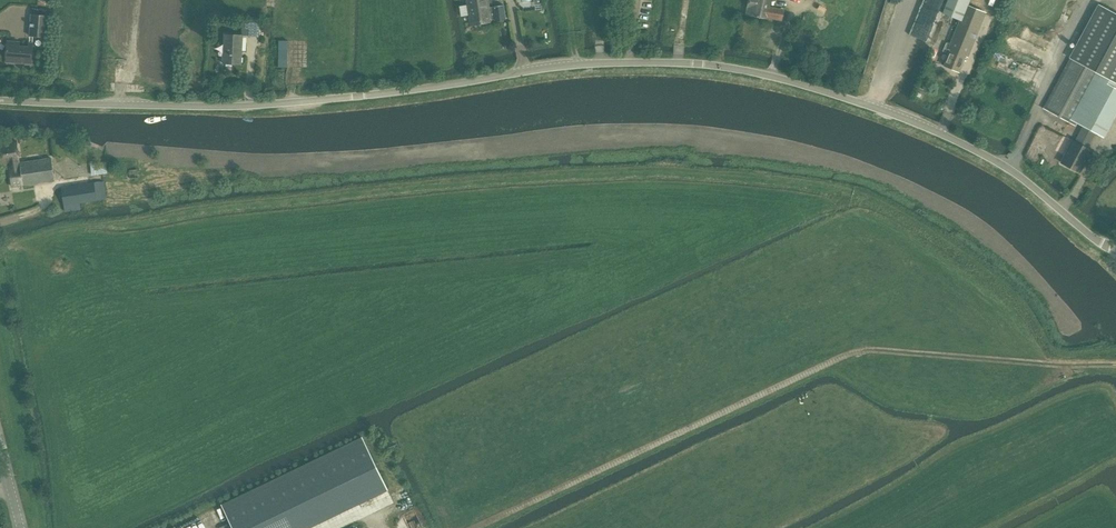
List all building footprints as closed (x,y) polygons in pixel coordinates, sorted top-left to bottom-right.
[(493,8),(489,8),(488,0),(466,0),(470,24),(491,21),(491,20),(495,20),(495,21),(505,19),(503,5),(493,7),(493,8)] [(745,15),(767,19),(767,18),(782,21),(784,10),(769,7),(771,0),(748,0),(745,15)] [(944,66),(959,72),(966,56),(968,57),(986,13),(966,5),(968,0),(948,0),(943,14),(960,21),(950,45),(946,43),(943,51),(949,54),(944,66)] [(1066,149),(1068,150),(1061,163),(1079,173),(1086,160),(1088,161),(1093,152),(1085,148),(1087,143),(1089,145),(1095,133),(1101,136),(1115,108),(1115,14),(1099,5),(1070,59),(1043,108),(1075,125),(1076,123),(1083,127),(1075,142),(1071,140),(1066,149)] [(49,16),(31,15),(30,36),(47,37),(49,16)] [(249,36),(249,37),(257,37),(257,22),(249,22),(249,36)] [(224,64),(241,65),(242,35),(225,35),(224,64)] [(8,41),(6,62),(31,64),(33,43),(32,43),(32,47),(19,46),(20,42),(8,41)] [(9,164),(12,187),(54,181),(51,158),(20,163),(17,141),(0,144),(0,166),(9,164)] [(104,182),(61,188),(63,201),(65,211),(65,212),(80,210),(80,207),(79,203),(106,199),(104,182)] [(221,505),(228,518),(232,527),(309,527),(388,490),(362,438),(221,505)]
